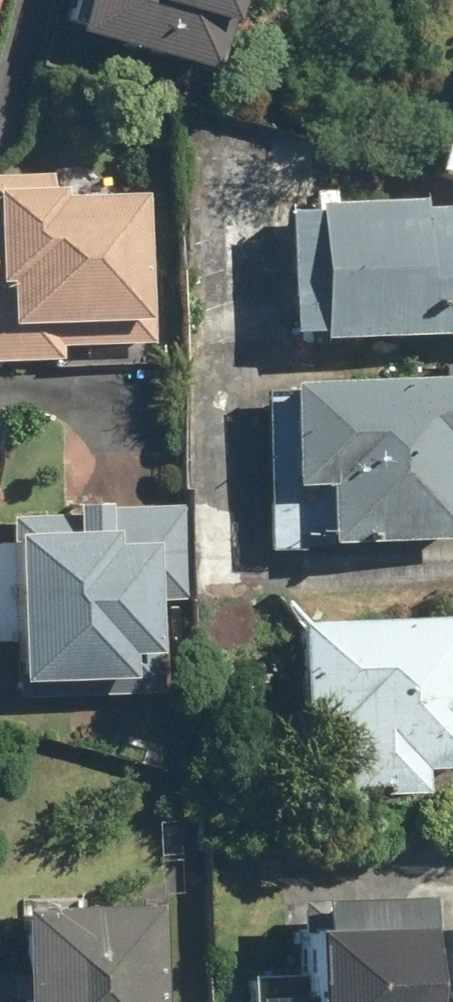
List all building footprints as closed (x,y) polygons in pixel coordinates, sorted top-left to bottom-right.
[(48,50),(193,87),(208,29),(204,28),(211,0),(60,0),(48,50)] [(50,368),(49,354),(147,350),(140,202),(48,206),(47,181),(0,183),(0,370),(50,368)] [(415,214),(414,198),(378,199),(378,193),(268,198),(268,203),(241,205),(247,326),(272,325),(273,332),(452,324),(452,212),(415,214)] [(261,401),(267,503),(301,502),(304,559),(449,552),(444,464),(452,463),(452,372),(429,373),(430,392),(261,401)] [(86,509),(18,509),(21,691),(168,689),(168,642),(170,641),(169,596),(194,595),(193,515),(190,515),(190,500),(119,501),(119,494),(86,494),(86,509)] [(313,611),(314,706),(353,706),(354,785),(436,783),(436,761),(452,760),(452,609),(313,611)] [(310,889),(311,922),(329,921),(331,966),(260,968),(261,1001),(269,1000),(269,1001),(446,1001),(443,882),(334,884),(334,888),(310,889)] [(35,897),(37,1001),(174,1001),(171,893),(35,897)]
